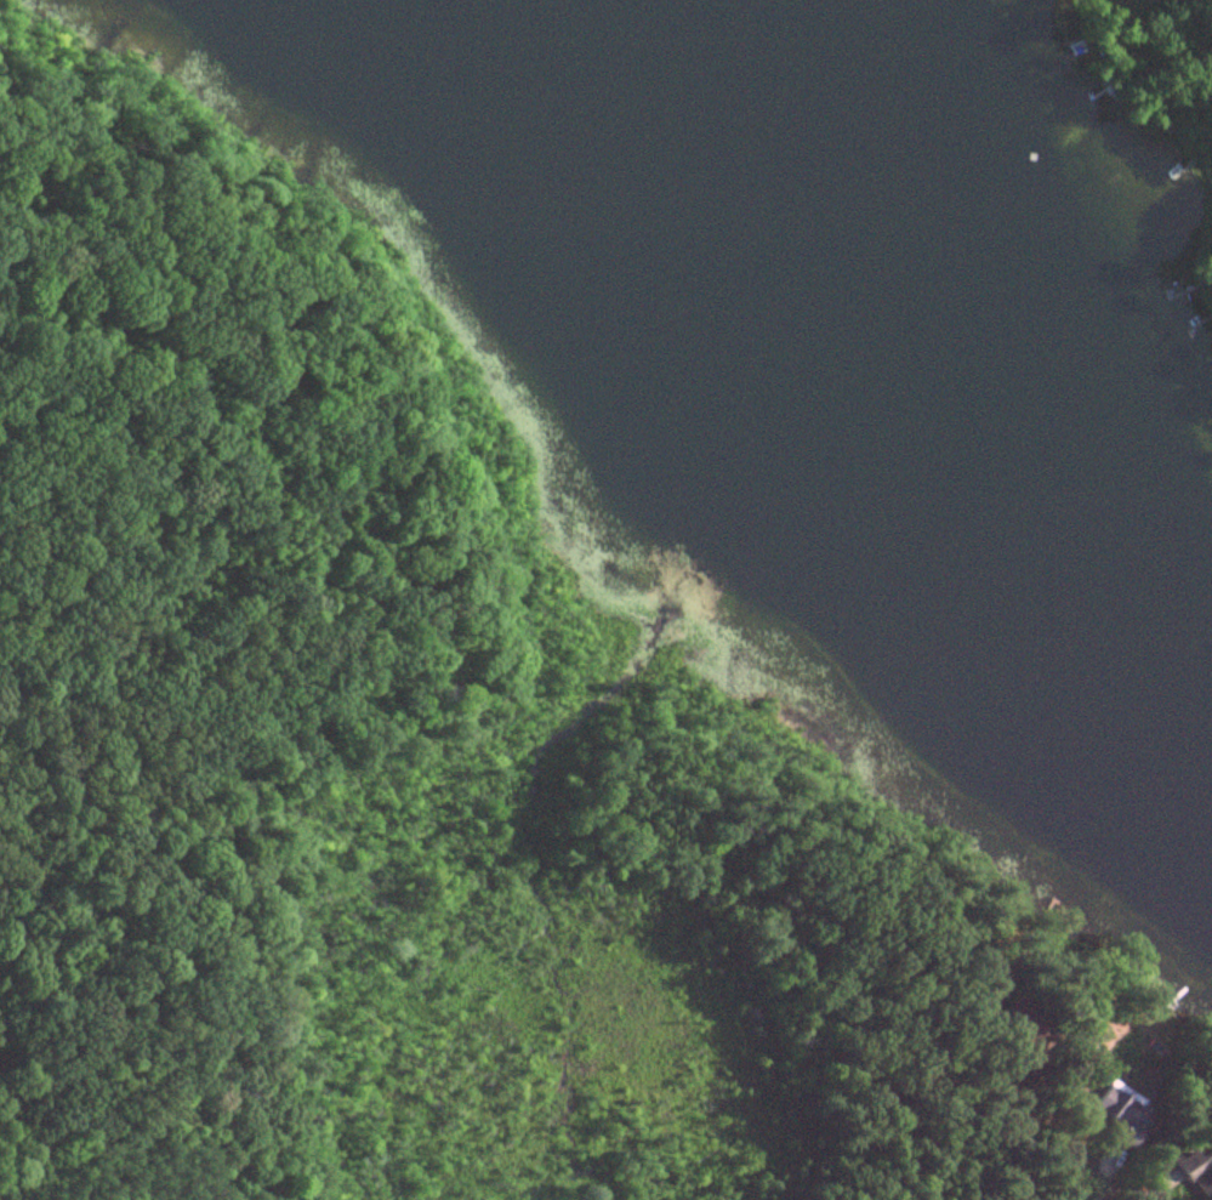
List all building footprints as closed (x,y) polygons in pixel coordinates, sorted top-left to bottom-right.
[(1080,1111),(1108,1127),(1101,1139),(1120,1149),(1130,1131),(1115,1122),(1127,1100),(1096,1082),(1080,1111)] [(1187,1199),(1205,1199),(1211,1196),(1211,1159),(1210,1161),(1201,1149),(1186,1159),(1181,1151),(1163,1162),(1187,1199)]
